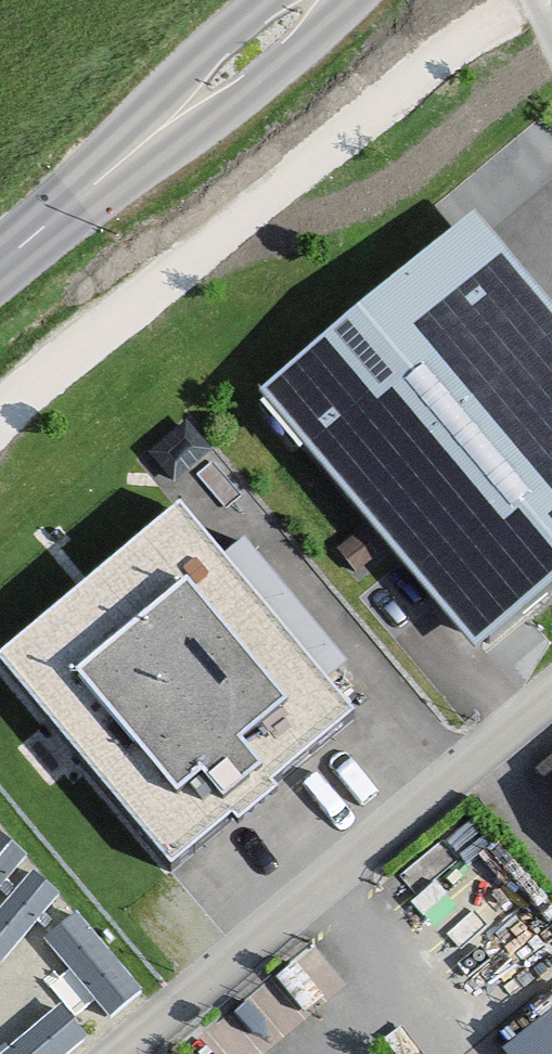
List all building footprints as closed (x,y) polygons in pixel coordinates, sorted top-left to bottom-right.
[(475,659),(551,595),(551,316),(474,223),(259,401),(475,659)] [(0,663),(173,872),(355,722),(182,513),(0,663)] [(58,933),(117,1004),(146,980),(86,909),(58,933)] [(88,1031),(62,1000),(0,1052),(0,1053),(61,1053),(88,1031)] [(508,1043),(517,1053),(551,1053),(551,1006),(508,1043)]
